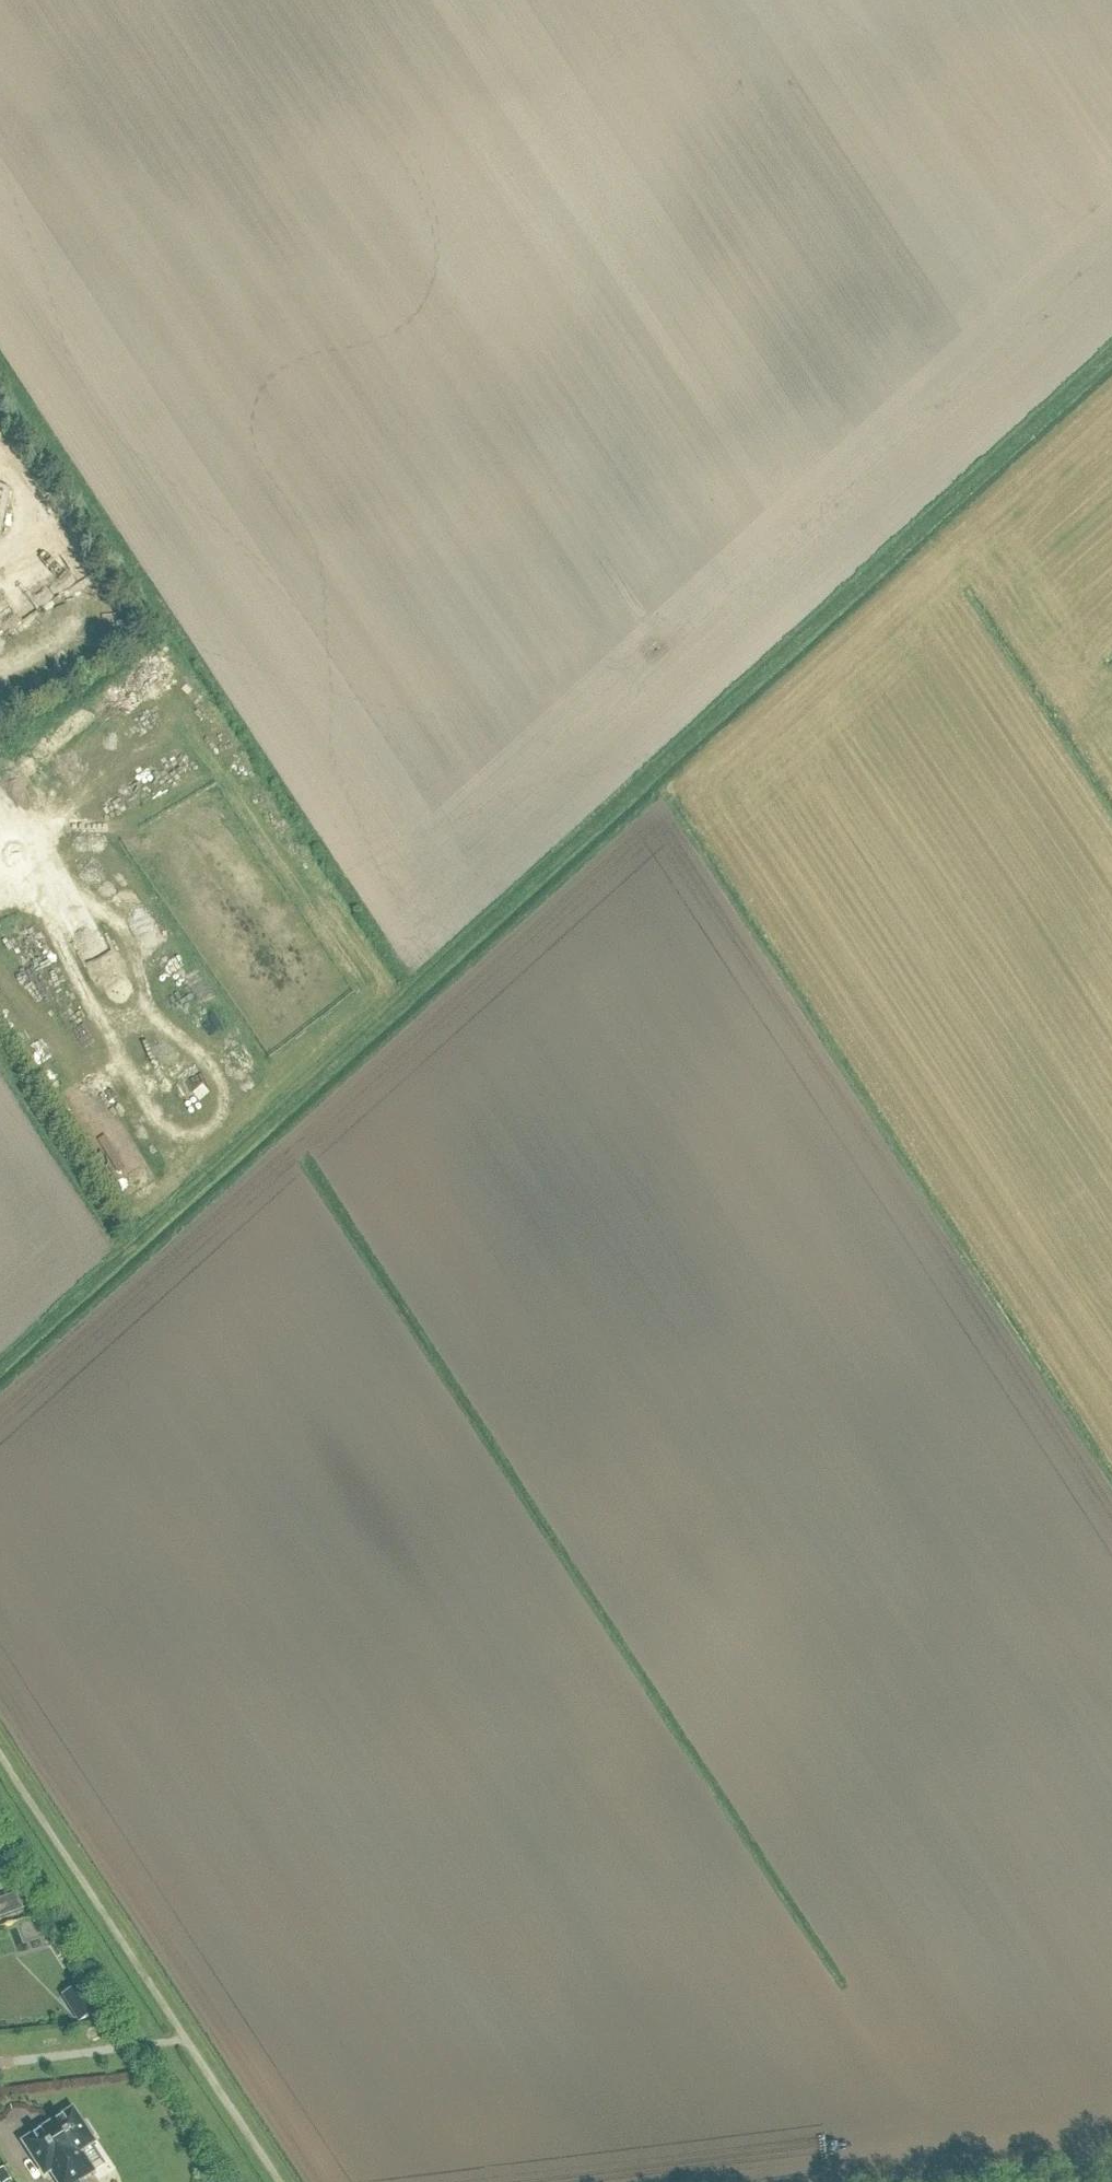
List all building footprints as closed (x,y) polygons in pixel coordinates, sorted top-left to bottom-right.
[(14,493),(0,490),(0,537),(3,538),(14,493)] [(23,599),(10,604),(19,626),(32,620),(23,599)] [(122,899),(127,921),(148,917),(145,905),(135,908),(132,897),(122,899)] [(123,1203),(151,1187),(93,1082),(64,1098),(123,1203)] [(0,1901),(0,1917),(1,1920),(26,1911),(20,1894),(0,1901)] [(23,1955),(38,1946),(28,1931),(13,1939),(23,1955)] [(88,2001),(72,2012),(80,2025),(97,2014),(88,2001)] [(97,2173),(84,2154),(98,2145),(76,2110),(23,2143),(46,2180),(53,2176),(56,2181),(83,2181),(97,2173)] [(5,2170),(0,2174),(0,2181),(12,2181),(5,2170)]
